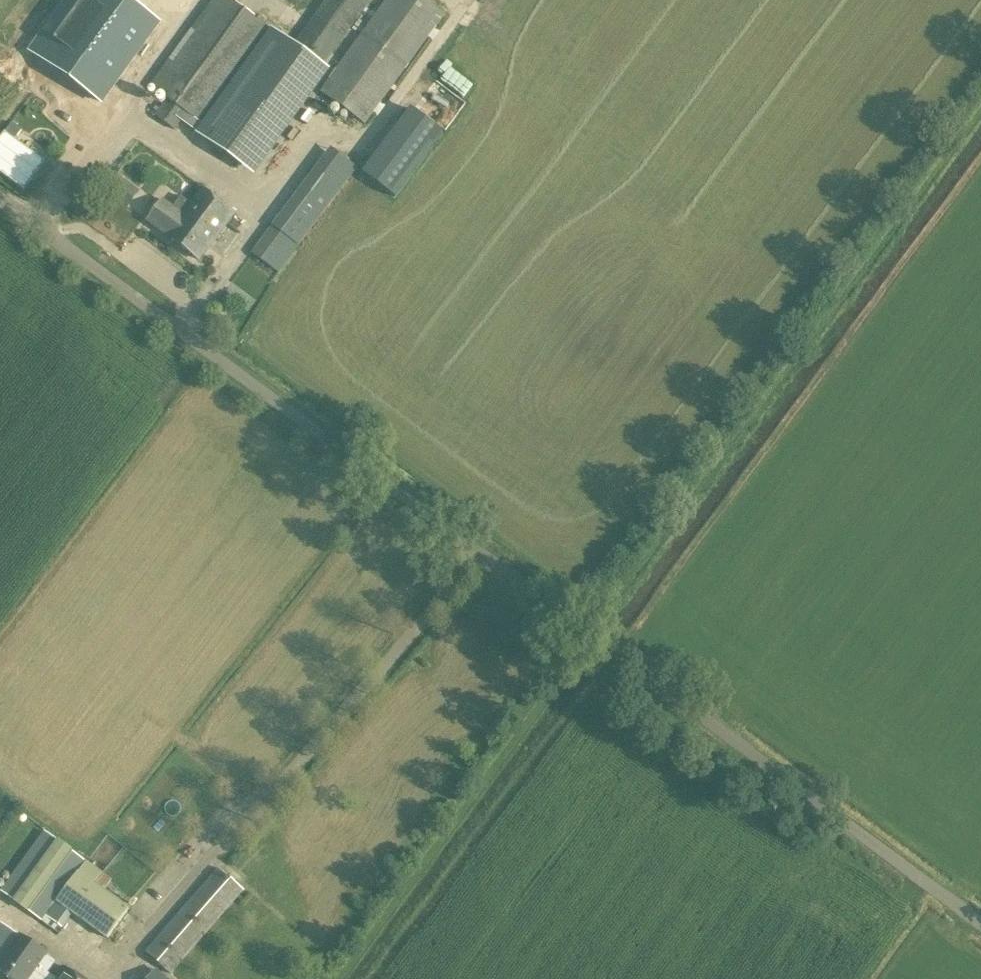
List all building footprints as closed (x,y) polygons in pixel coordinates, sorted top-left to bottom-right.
[(122,0),(70,0),(32,50),(100,102),(157,26),(122,0)] [(270,31),(226,0),(213,0),(150,88),(166,100),(155,116),(174,130),(181,121),(186,114),(202,125),(270,31)] [(295,47),(271,30),(270,31),(202,125),(186,114),(181,121),(197,132),(196,133),(241,166),(317,61),(325,67),(373,0),(330,0),(295,47)] [(445,14),(425,0),(385,0),(320,92),(366,124),(445,14)] [(50,151),(8,120),(0,131),(0,173),(21,189),(50,151)] [(279,274),(356,174),(332,155),(254,256),(279,274)] [(123,179),(115,172),(101,190),(110,196),(123,179)] [(235,216),(202,191),(191,206),(182,199),(175,209),(163,199),(147,220),(168,237),(168,236),(198,259),(205,250),(207,252),(235,216)] [(107,938),(128,909),(104,891),(111,880),(45,832),(1,892),(58,933),(73,913),(107,938)] [(169,974),(243,890),(219,869),(145,953),(169,974)] [(44,978),(55,962),(45,955),(45,954),(0,922),(0,923),(0,972),(10,978),(43,978),(44,978)] [(63,967),(55,978),(80,978),(63,967)]
